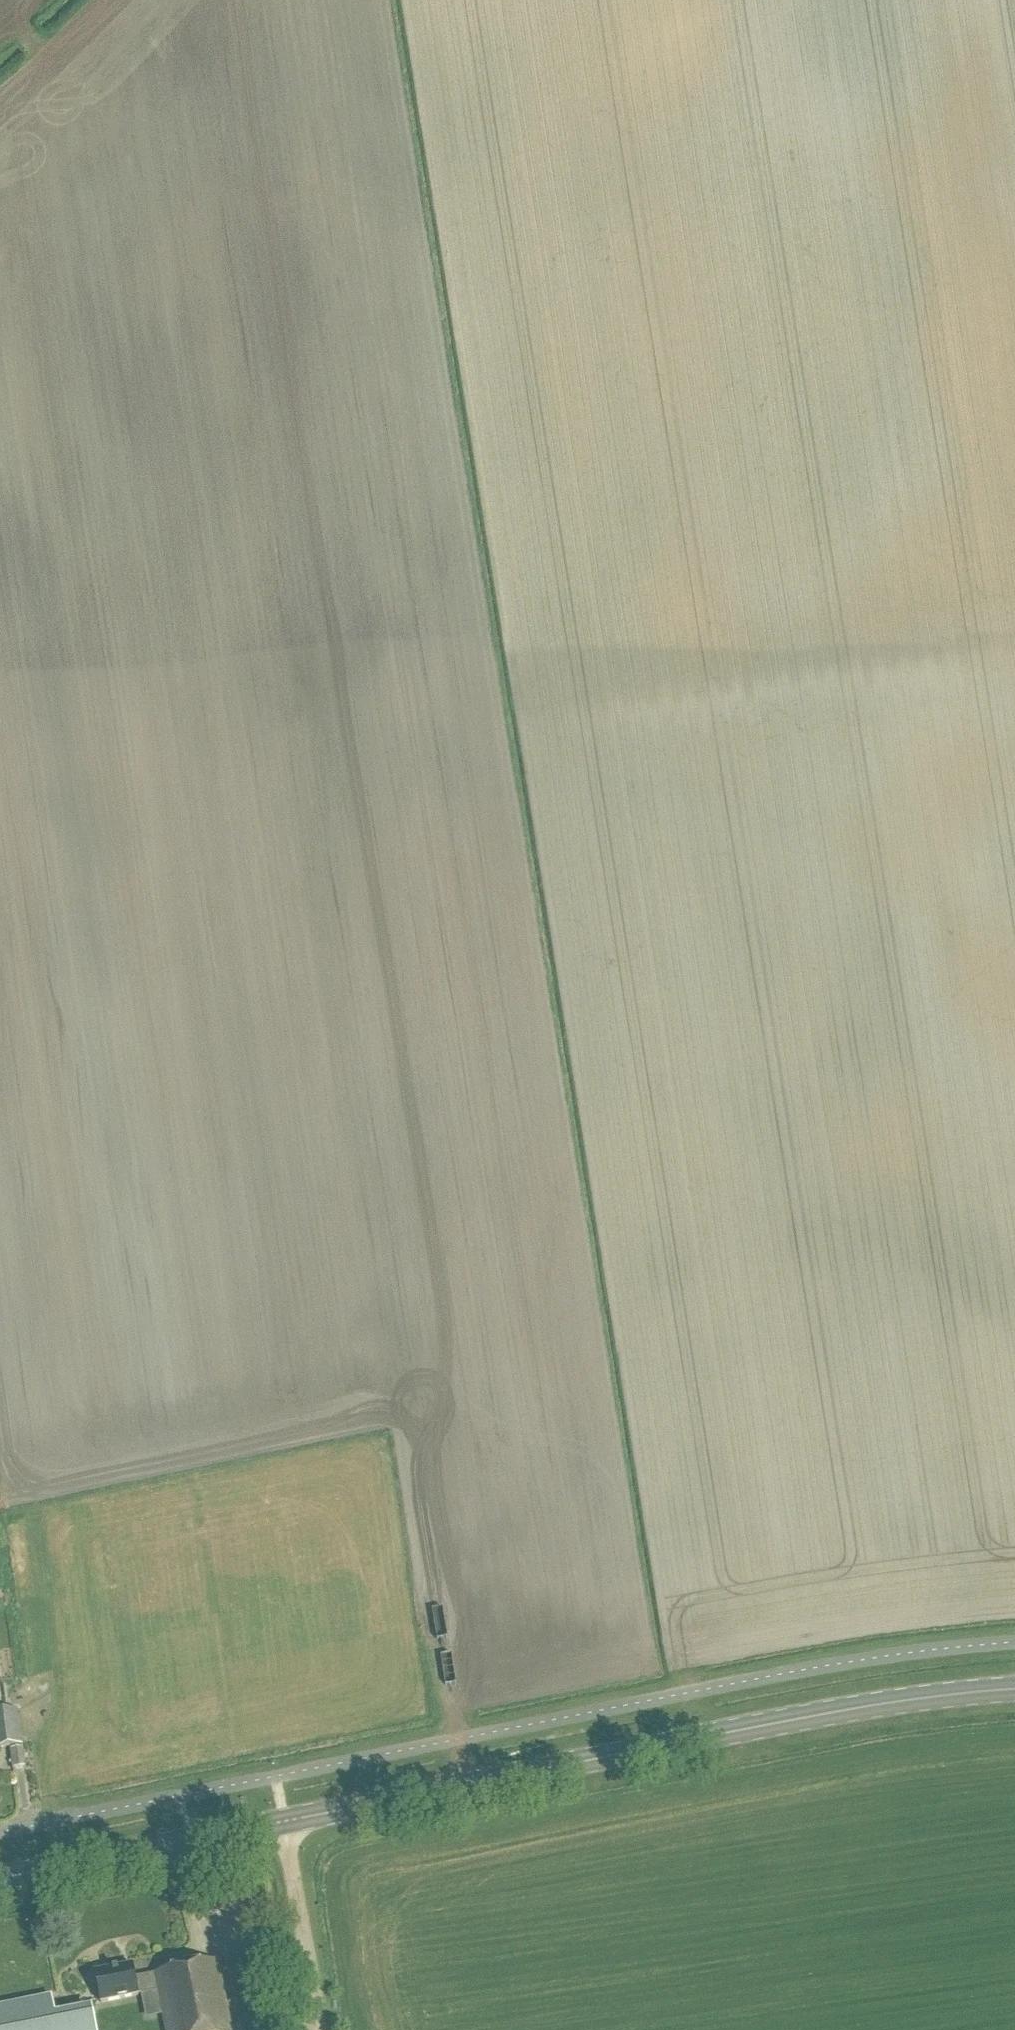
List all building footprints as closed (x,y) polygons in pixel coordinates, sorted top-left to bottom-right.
[(24,1744),(19,1710),(0,1712),(0,1748),(24,1744)] [(880,1722),(880,1736),(892,1735),(892,1721),(880,1722)] [(25,1772),(23,1749),(11,1750),(14,1773),(25,1772)] [(252,2029),(278,2029),(279,2029),(262,1952),(236,1957),(252,2029)] [(164,2017),(166,2029),(232,2029),(217,1961),(155,1974),(135,1978),(133,1965),(95,1973),(101,2003),(139,1995),(142,1994),(147,2020),(164,2017)] [(93,2017),(57,2024),(52,2000),(0,2010),(0,2029),(96,2029),(93,2017)]
